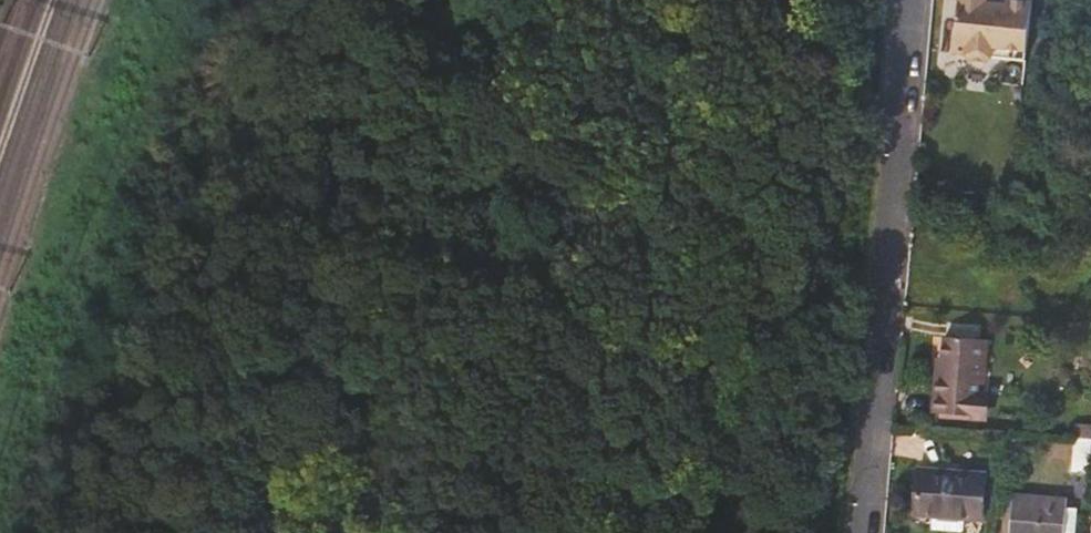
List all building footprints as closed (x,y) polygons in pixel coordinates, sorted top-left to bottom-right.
[(954,51),(968,53),(972,59),(986,60),(991,55),(1025,58),(1031,1),(1025,0),(1006,0),(1006,3),(986,1),(986,0),(959,0),(954,51)] [(979,413),(980,392),(976,392),(976,377),(983,377),(985,340),(944,337),(942,358),(942,365),(936,365),(934,393),(937,393),(936,410),(979,413)] [(1079,421),(1079,432),(1090,433),(1090,422),(1079,421)] [(1090,468),(1090,436),(1078,435),(1075,466),(1090,468)] [(1016,439),(1004,448),(1012,458),(1025,448),(1016,439)] [(922,470),(917,515),(935,517),(934,532),(938,532),(964,532),(965,521),(983,523),(987,478),(922,470)] [(1014,498),(1011,532),(1065,532),(1068,503),(1014,498)]
